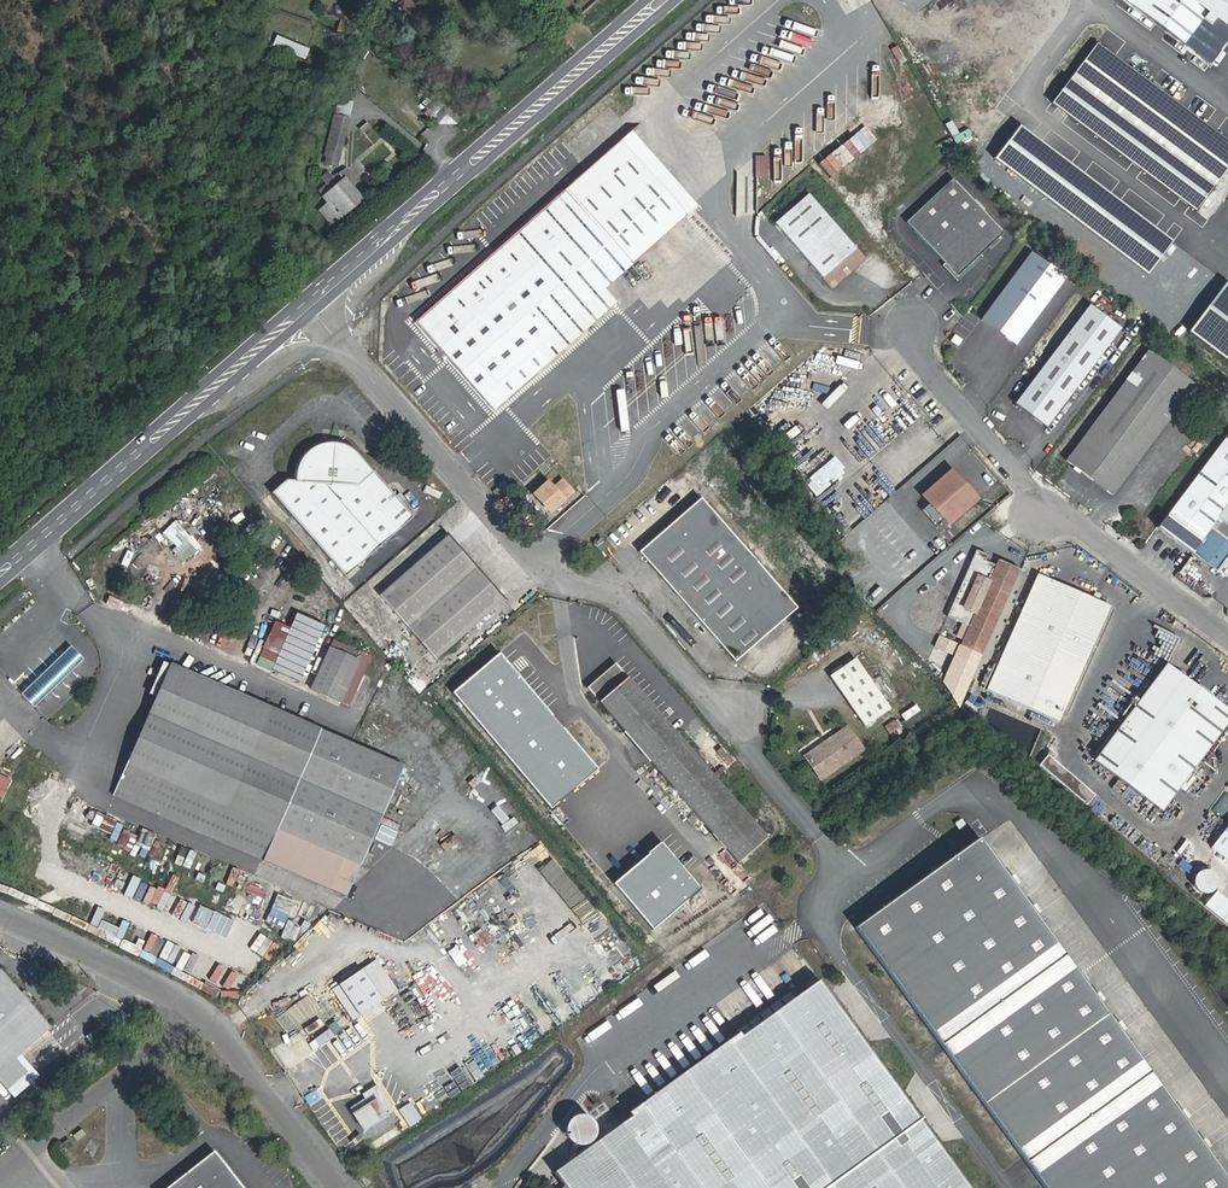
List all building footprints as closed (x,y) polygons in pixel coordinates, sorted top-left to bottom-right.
[(1131,6),(1183,44),(1202,19),(1212,26),(1216,20),(1227,29),(1227,0),(1136,0),(1131,6)] [(1212,65),(1227,44),(1227,29),(1216,20),(1212,26),(1202,19),(1183,44),(1212,65)] [(308,58),(313,46),(279,33),(275,44),(308,58)] [(1227,173),(1227,133),(1100,42),(1073,79),(1221,183),(1227,173)] [(339,109),(327,166),(341,169),(354,113),(339,109)] [(593,170),(554,204),(536,220),(418,322),(496,413),(592,329),(579,315),(600,297),(607,291),(621,279),(657,247),(692,216),(700,209),(635,134),(628,140),(593,170)] [(322,193),(332,205),(323,212),(334,227),(364,204),(343,177),(322,193)] [(971,276),(1001,249),(1013,239),(963,182),(948,195),(948,196),(913,226),(964,282),(971,276)] [(870,260),(816,195),(780,225),(835,290),(870,260)] [(1073,281),(1039,256),(995,315),(1029,341),(1073,281)] [(1193,332),(1227,356),(1227,283),(1193,332)] [(613,312),(620,306),(607,291),(600,297),(613,312)] [(592,329),(613,312),(600,297),(579,315),(592,329)] [(1127,335),(1096,310),(1021,411),(1052,435),(1127,335)] [(1023,350),(1029,341),(995,315),(988,323),(1023,350)] [(1200,391),(1154,356),(1070,467),(1117,502),(1193,400),(1200,391)] [(1193,400),(1197,403),(1203,394),(1200,391),(1193,400)] [(359,460),(348,451),(340,446),(324,442),(313,444),(301,449),(291,459),(286,470),(284,481),(292,485),(298,476),(293,473),(296,466),(300,461),(309,456),(316,453),(326,452),(332,453),(340,455),(346,459),(353,467),(359,474),(364,471),(365,467),(359,460)] [(1159,539),(1192,562),(1210,537),(1227,513),(1227,444),(1159,539)] [(284,481),(281,480),(263,495),(337,579),(404,518),(378,486),(371,493),(357,476),(359,474),(353,467),(346,459),(340,455),(332,453),(326,452),(316,453),(309,456),(300,461),(296,466),(293,473),(298,476),(292,485),(284,481)] [(958,473),(929,499),(937,507),(948,520),(955,528),(983,503),(958,473)] [(529,491),(540,505),(564,485),(558,478),(548,485),(543,479),(529,491)] [(494,494),(499,489),(495,483),(489,487),(494,494)] [(540,505),(544,509),(568,490),(564,485),(540,505)] [(773,633),(789,620),(801,610),(741,541),(705,499),(642,551),(738,663),(767,638),(773,633)] [(940,528),(948,520),(937,507),(929,514),(940,528)] [(373,597),(401,626),(470,567),(441,535),(373,597)] [(1227,568),(1227,550),(1210,537),(1192,562),(1218,581),(1227,568)] [(606,556),(614,550),(607,540),(598,547),(606,556)] [(162,552),(155,545),(144,555),(151,563),(162,552)] [(990,558),(978,553),(948,619),(971,629),(963,649),(984,659),(1011,596),(1021,573),(1000,564),(996,572),(986,567),(990,558)] [(1000,564),(990,558),(986,567),(996,572),(1000,564)] [(401,626),(431,660),(500,599),(470,567),(401,626)] [(1094,604),(1039,580),(990,695),(1063,725),(1112,613),(1101,608),(1094,604)] [(320,627),(277,609),(249,668),(264,676),(266,673),(294,687),(320,627)] [(941,633),(936,645),(957,655),(963,643),(941,633)] [(358,674),(361,664),(326,648),(306,690),(337,705),(352,672),(358,674)] [(871,727),(897,706),(873,671),(861,656),(843,668),(834,675),(871,727)] [(113,795),(345,899),(405,769),(171,666),(119,781),(113,795)] [(611,667),(583,691),(653,771),(737,867),(766,842),(611,667)] [(1096,762),(1164,812),(1227,726),(1227,712),(1167,667),(1096,762)] [(853,725),(811,754),(826,778),(868,748),(853,725)] [(1226,816),(1227,815),(1227,793),(1215,806),(1226,816)] [(381,833),(394,841),(399,833),(386,825),(381,833)] [(1216,848),(1227,857),(1227,831),(1216,848)] [(668,840),(619,881),(658,928),(707,887),(668,840)] [(978,840),(858,927),(952,1059),(1046,1187),(1227,1187),(1227,1185),(978,840)] [(952,1059),(858,927),(854,930),(1041,1187),(1046,1187),(952,1059)] [(386,983),(363,952),(320,983),(343,1014),(386,983)] [(11,1065),(48,1034),(27,1010),(17,998),(0,979),(0,1075),(11,1065)] [(818,982),(645,1105),(549,1174),(559,1187),(967,1187),(818,982)] [(30,1006),(22,995),(17,998),(27,1010),(30,1006)] [(16,1071),(11,1065),(0,1075),(0,1086),(16,1071)] [(388,1105),(376,1085),(345,1106),(357,1124),(388,1105)] [(70,1153),(64,1146),(54,1153),(59,1160),(70,1153)] [(210,1160),(175,1187),(232,1187),(210,1160)]
